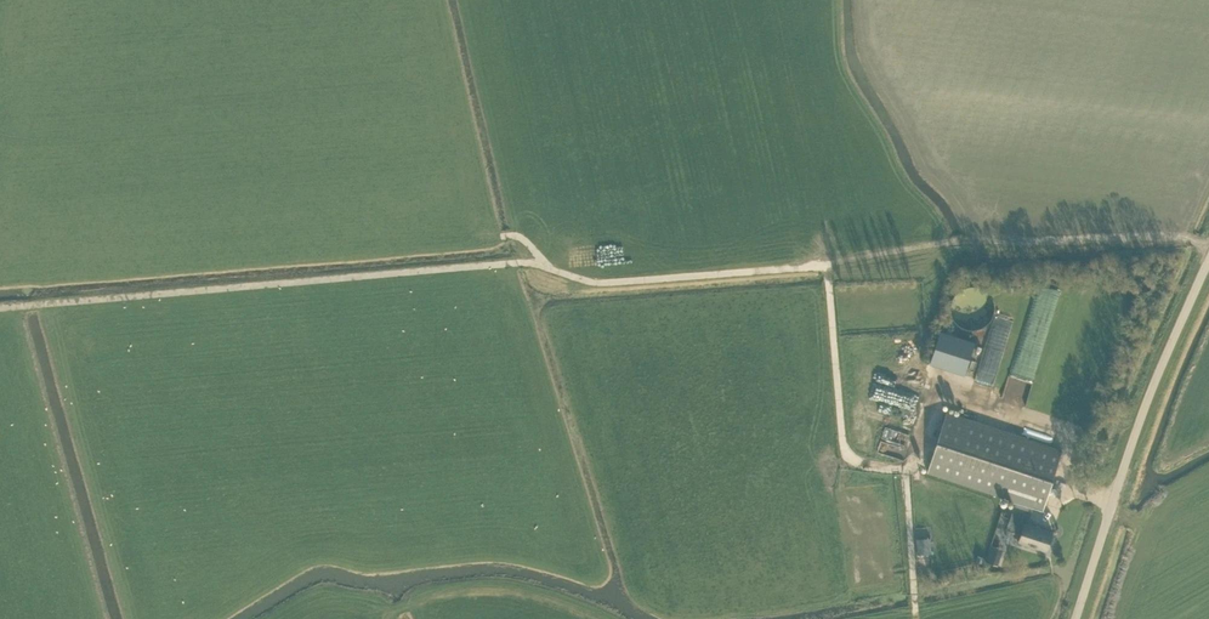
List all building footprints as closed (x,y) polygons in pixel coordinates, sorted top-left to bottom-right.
[(1056,314),(1064,290),(1040,282),(1032,306),(1056,314)] [(948,330),(936,363),(972,376),(984,343),(948,330)] [(1053,531),(1028,523),(1033,507),(1043,510),(1063,450),(947,412),(927,472),(1016,501),(1007,529),(1021,534),(1018,542),(1046,551),(1053,531)] [(998,565),(1000,558),(988,555),(986,561),(998,565)]
